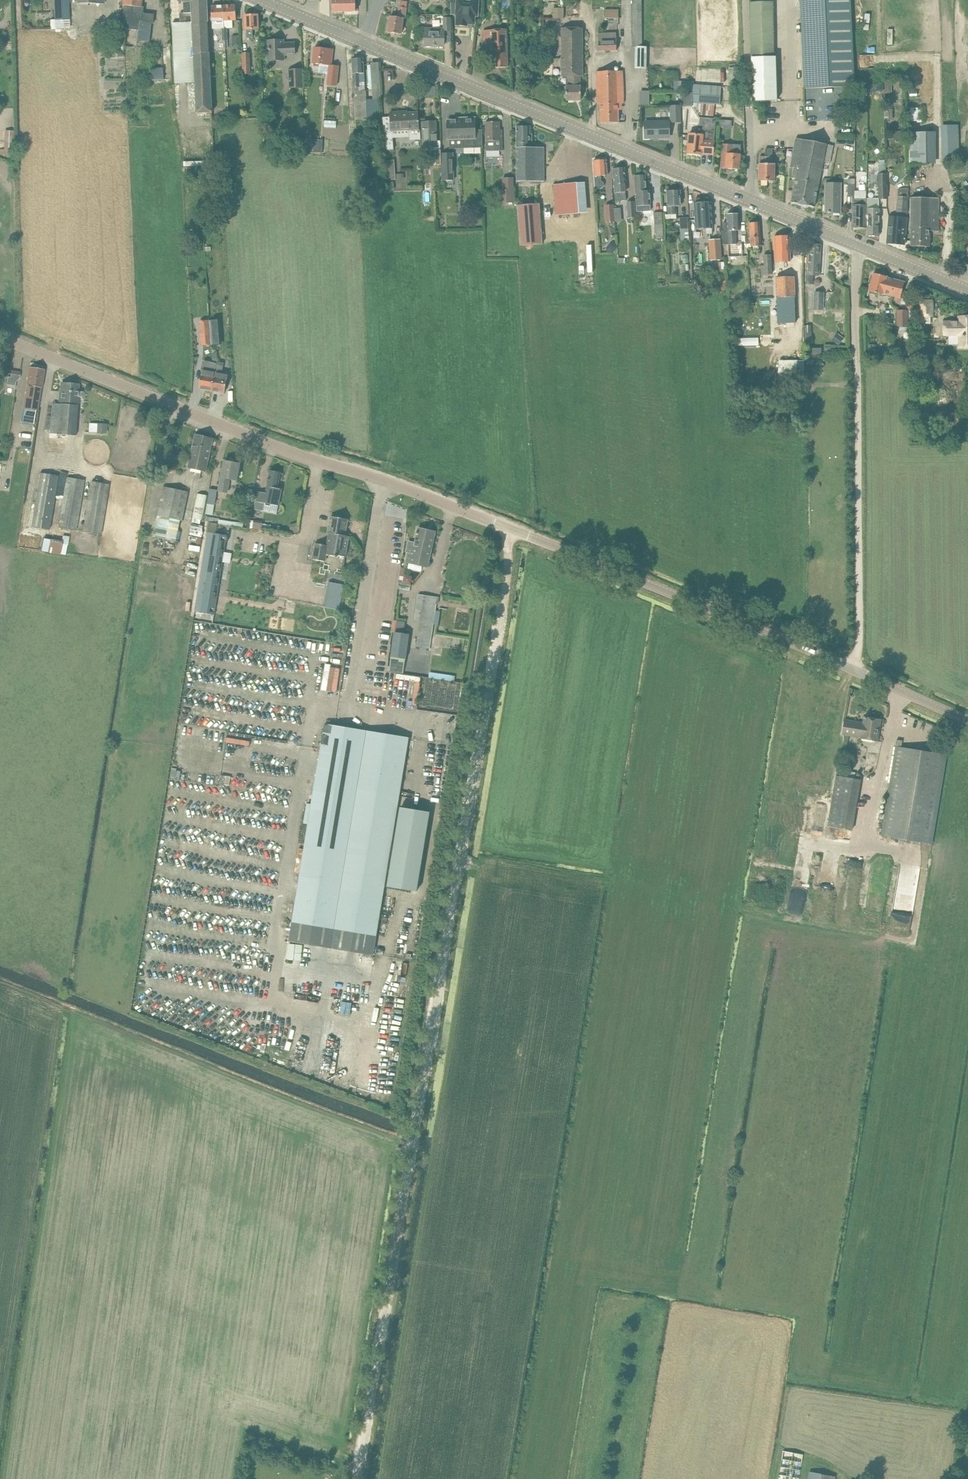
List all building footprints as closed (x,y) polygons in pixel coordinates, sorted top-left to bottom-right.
[(40,10),(41,28),(51,28),(70,28),(69,0),(54,0),(54,10),(40,10)] [(154,23),(154,14),(144,13),(144,7),(141,6),(142,0),(124,0),(123,5),(125,5),(123,24),(126,24),(126,29),(129,29),(128,39),(138,40),(138,38),(149,38),(151,23),(154,23)] [(173,23),(175,82),(176,84),(195,83),(197,111),(197,113),(212,112),(209,52),(207,7),(207,0),(183,0),(183,2),(184,2),(184,13),(180,13),(180,23),(173,23)] [(333,12),(344,11),(344,0),(332,0),(333,12)] [(356,11),(355,0),(344,0),(344,11),(356,11)] [(467,26),(467,24),(474,24),(475,16),(478,16),(478,1),(477,1),(477,0),(466,0),(451,0),(451,14),(457,15),(457,25),(467,26)] [(646,47),(642,47),(642,0),(623,0),(623,24),(625,25),(626,47),(636,48),(635,67),(645,67),(646,47)] [(851,0),(800,0),(804,88),(855,86),(851,0)] [(390,16),(389,22),(388,32),(401,34),(403,18),(405,19),(408,2),(400,1),(398,17),(390,16)] [(772,2),(760,2),(750,2),(752,62),(751,62),(753,101),(777,101),(776,56),(773,56),(772,2)] [(224,20),(224,5),(211,6),(212,21),(224,20)] [(224,5),(224,20),(236,20),(236,15),(236,5),(224,5)] [(555,17),(566,17),(566,7),(554,7),(555,17)] [(619,9),(605,9),(605,17),(619,17),(619,9)] [(259,30),(258,24),(258,14),(245,15),(246,30),(247,38),(252,38),(252,30),(259,30)] [(425,35),(425,45),(444,46),(444,36),(444,32),(444,30),(444,28),(425,28),(425,32),(425,35)] [(562,59),(561,59),(561,68),(562,68),(562,76),(572,76),(572,86),(566,86),(566,100),(581,100),(581,86),(580,86),(580,76),(583,76),(582,28),(561,28),(562,59)] [(483,30),(484,43),(484,53),(494,53),(494,68),(508,67),(506,29),(483,30)] [(599,51),(617,50),(617,41),(616,41),(616,33),(599,34),(599,51)] [(284,40),(278,40),(267,41),(268,61),(285,60),(284,55),(295,55),(295,42),(284,43),(284,40)] [(313,63),(329,65),(327,85),(336,86),(339,66),(331,65),(333,50),(328,49),(314,47),(313,63)] [(363,58),(352,59),(352,68),(356,120),(357,135),(368,134),(367,125),(378,124),(378,119),(378,99),(377,94),(381,95),(379,72),(379,62),(376,63),(371,65),(373,90),(365,90),(363,58)] [(152,76),(163,76),(163,68),(152,69),(152,76)] [(744,68),(730,68),(730,90),(744,90),(744,89),(744,68)] [(302,69),(288,70),(289,88),(303,87),(302,69)] [(596,72),(597,94),(597,104),(600,104),(601,123),(618,122),(618,103),(624,103),(624,93),(623,71),(596,72)] [(721,87),(708,86),(696,85),(695,102),(702,103),(700,117),(714,119),(715,104),(720,104),(721,87)] [(642,90),(642,104),(651,104),(651,90),(642,90)] [(693,106),(693,94),(685,93),(684,105),(693,106)] [(672,123),(681,122),(680,106),(671,107),(672,123)] [(911,120),(922,120),(922,108),(911,107),(911,120)] [(401,112),(390,112),(391,122),(391,131),(410,130),(411,139),(420,139),(420,140),(421,140),(420,129),(419,129),(418,121),(419,121),(419,119),(418,120),(418,112),(401,113),(401,112)] [(714,119),(700,117),(700,126),(705,126),(704,135),(689,134),(688,143),(687,153),(701,154),(701,153),(713,154),(716,119),(714,119)] [(465,120),(447,120),(448,130),(448,139),(464,139),(464,146),(474,146),(482,146),(482,140),(482,130),(475,130),(475,126),(476,126),(476,123),(475,123),(475,118),(465,118),(465,120)] [(429,119),(423,119),(423,121),(422,121),(423,148),(438,147),(437,131),(436,120),(429,121),(429,119)] [(500,121),(486,122),(486,132),(486,151),(503,150),(502,130),(502,129),(500,129),(500,121)] [(645,122),(645,128),(645,138),(669,137),(669,122),(645,122)] [(544,181),(544,157),(544,147),(532,147),(532,134),(530,134),(530,126),(517,126),(517,181),(544,181)] [(4,130),(5,154),(16,154),(16,130),(4,130)] [(905,131),(896,131),(896,142),(905,142),(905,131)] [(911,140),(911,164),(933,164),(933,140),(933,132),(911,132),(911,140)] [(385,150),(393,150),(392,133),(384,133),(385,150)] [(943,162),(957,162),(958,134),(943,134),(943,162)] [(793,168),(791,178),(796,178),(791,202),(814,207),(823,162),(830,163),(833,145),(796,138),(790,167),(793,168)] [(739,169),(741,154),(733,153),(733,144),(723,144),(721,168),(739,169)] [(772,149),(765,149),(765,157),(760,157),(759,180),(774,181),(774,171),(774,163),(772,163),(772,149)] [(449,153),(441,154),(442,181),(453,181),(452,153),(449,153)] [(386,160),(388,180),(396,179),(394,159),(386,160)] [(602,182),(601,182),(601,176),(607,175),(606,160),(593,160),(595,189),(602,188),(603,188),(604,187),(605,186),(605,185),(605,184),(604,183),(603,182),(602,182)] [(626,183),(626,177),(625,167),(613,169),(616,200),(626,199),(626,191),(622,191),(621,184),(626,183)] [(877,199),(885,200),(885,175),(877,174),(877,199)] [(645,175),(635,176),(635,186),(637,205),(637,211),(651,210),(650,205),(651,205),(650,191),(646,191),(646,185),(645,175)] [(499,203),(513,203),(513,178),(503,179),(503,191),(499,191),(499,203)] [(579,213),(578,192),(577,182),(553,184),(556,215),(579,213)] [(825,183),(825,203),(825,213),(841,213),(841,203),(840,183),(825,183)] [(677,219),(677,214),(676,206),(681,206),(680,190),(667,191),(668,215),(670,215),(670,219),(677,219)] [(897,212),(906,213),(907,196),(898,196),(897,212)] [(912,197),(911,236),(911,246),(930,246),(930,231),(939,231),(939,221),(940,198),(912,197)] [(852,199),(852,218),(852,228),(866,228),(867,199),(852,199)] [(694,203),(696,229),(706,228),(706,234),(712,234),(712,228),(711,202),(694,203)] [(521,245),(542,244),(539,203),(518,205),(521,245)] [(606,205),(607,222),(615,221),(614,204),(606,205)] [(867,216),(867,226),(867,236),(879,236),(880,208),(872,208),(872,216),(867,216)] [(663,212),(654,212),(655,224),(655,235),(656,235),(663,235),(664,235),(663,224),(663,212)] [(742,256),(742,253),(742,243),(736,244),(736,230),(740,230),(739,214),(727,214),(727,222),(723,222),(724,231),(727,231),(728,257),(742,256)] [(889,216),(888,233),(887,243),(904,244),(907,218),(889,216)] [(690,241),(688,218),(681,218),(682,241),(690,241)] [(761,246),(760,232),(759,222),(749,223),(751,246),(761,246)] [(774,237),(775,259),(772,259),(773,268),(782,267),(782,253),(790,252),(790,236),(774,237)] [(720,239),(709,240),(710,260),(722,259),(720,239)] [(610,243),(607,248),(607,251),(609,253),(613,253),(616,249),(616,245),(614,243),(610,243)] [(821,245),(808,244),(806,284),(813,284),(813,274),(819,275),(821,245)] [(771,274),(770,254),(762,255),(763,266),(761,266),(761,275),(771,274)] [(900,298),(902,291),(904,282),(887,277),(887,276),(873,273),(869,291),(882,295),(882,293),(900,298)] [(787,353),(786,323),(795,323),(794,277),(776,277),(778,353),(787,353)] [(824,293),(815,292),(814,309),(823,309),(824,293)] [(932,300),(920,300),(919,316),(932,317),(932,300)] [(896,328),(907,328),(907,311),(896,311),(896,328)] [(959,316),(959,321),(944,322),(944,334),(958,334),(959,348),(967,348),(967,316),(959,316)] [(220,319),(210,320),(211,338),(221,338),(220,319)] [(209,320),(199,320),(201,337),(211,336),(209,320)] [(837,334),(832,341),(839,345),(844,338),(837,334)] [(194,363),(201,363),(200,348),(193,348),(194,363)] [(803,384),(803,360),(777,360),(777,391),(795,391),(795,414),(801,414),(801,390),(797,390),(797,384),(803,384)] [(30,367),(28,377),(26,386),(27,386),(23,409),(24,409),(21,424),(33,426),(36,411),(40,388),(41,388),(44,369),(30,367)] [(212,390),(215,374),(210,373),(211,371),(202,369),(199,388),(212,390)] [(215,374),(212,390),(225,392),(228,374),(220,372),(219,375),(215,374)] [(78,404),(79,384),(61,382),(59,403),(78,404)] [(52,403),(50,433),(75,436),(78,404),(59,403),(52,403)] [(96,433),(106,433),(107,424),(97,423),(96,433)] [(195,434),(193,444),(188,467),(206,471),(211,448),(213,438),(195,434)] [(224,461),(222,471),(218,490),(227,491),(230,477),(237,479),(238,474),(240,464),(224,461)] [(258,491),(256,501),(279,505),(280,499),(282,489),(278,488),(281,473),(270,471),(266,493),(258,491)] [(48,530),(57,476),(40,473),(30,527),(48,530)] [(75,530),(83,480),(66,477),(58,528),(75,530)] [(99,535),(108,485),(91,482),(83,532),(99,535)] [(163,487),(153,537),(176,541),(180,520),(182,520),(188,492),(163,487)] [(209,489),(207,504),(206,514),(212,515),(214,503),(215,503),(217,490),(209,489)] [(193,518),(202,519),(207,496),(197,494),(193,518)] [(205,516),(204,520),(235,525),(235,522),(219,519),(205,516)] [(348,519),(331,516),(328,533),(329,533),(327,545),(316,543),(313,559),(325,561),(326,554),(336,556),(335,557),(337,557),(338,555),(345,557),(349,536),(345,536),(348,519)] [(263,521),(253,520),(252,528),(262,529),(263,521)] [(406,562),(418,564),(427,566),(435,532),(418,528),(415,543),(409,541),(407,551),(408,552),(406,562)] [(226,535),(207,532),(195,611),(214,614),(226,535)] [(43,551),(62,554),(64,541),(45,538),(43,551)] [(411,584),(412,579),(409,575),(404,574),(403,582),(411,584)] [(343,584),(328,581),(323,606),(339,609),(343,584)] [(418,595),(416,610),(414,620),(420,621),(416,650),(429,651),(436,598),(418,595)] [(394,632),(404,634),(405,621),(394,619),(392,632),(394,632)] [(389,666),(388,666),(387,671),(403,673),(409,634),(404,634),(394,632),(389,666)] [(325,664),(324,690),(339,691),(341,665),(325,664)] [(431,672),(430,677),(397,673),(397,678),(416,680),(414,703),(459,708),(462,682),(456,681),(456,674),(431,672)] [(845,720),(843,730),(842,734),(861,737),(861,738),(877,741),(879,729),(880,720),(865,717),(864,723),(845,720)] [(292,921),(289,941),(317,945),(345,950),(373,955),(377,935),(407,748),(409,738),(381,733),(353,729),(325,724),(323,734),(292,921)] [(429,743),(426,765),(432,766),(433,759),(434,759),(435,753),(441,754),(441,759),(445,759),(446,753),(447,747),(436,746),(436,744),(429,743)] [(896,746),(895,756),(881,835),(931,844),(946,755),(896,746)] [(222,774),(221,786),(231,787),(232,775),(222,774)] [(856,830),(863,778),(837,774),(829,826),(856,830)] [(417,891),(430,810),(400,805),(387,886),(417,891)] [(339,1008),(350,1009),(352,998),(341,996),(339,1008)] [(804,1454),(784,1451),(780,1478),(800,1478),(804,1454)]
